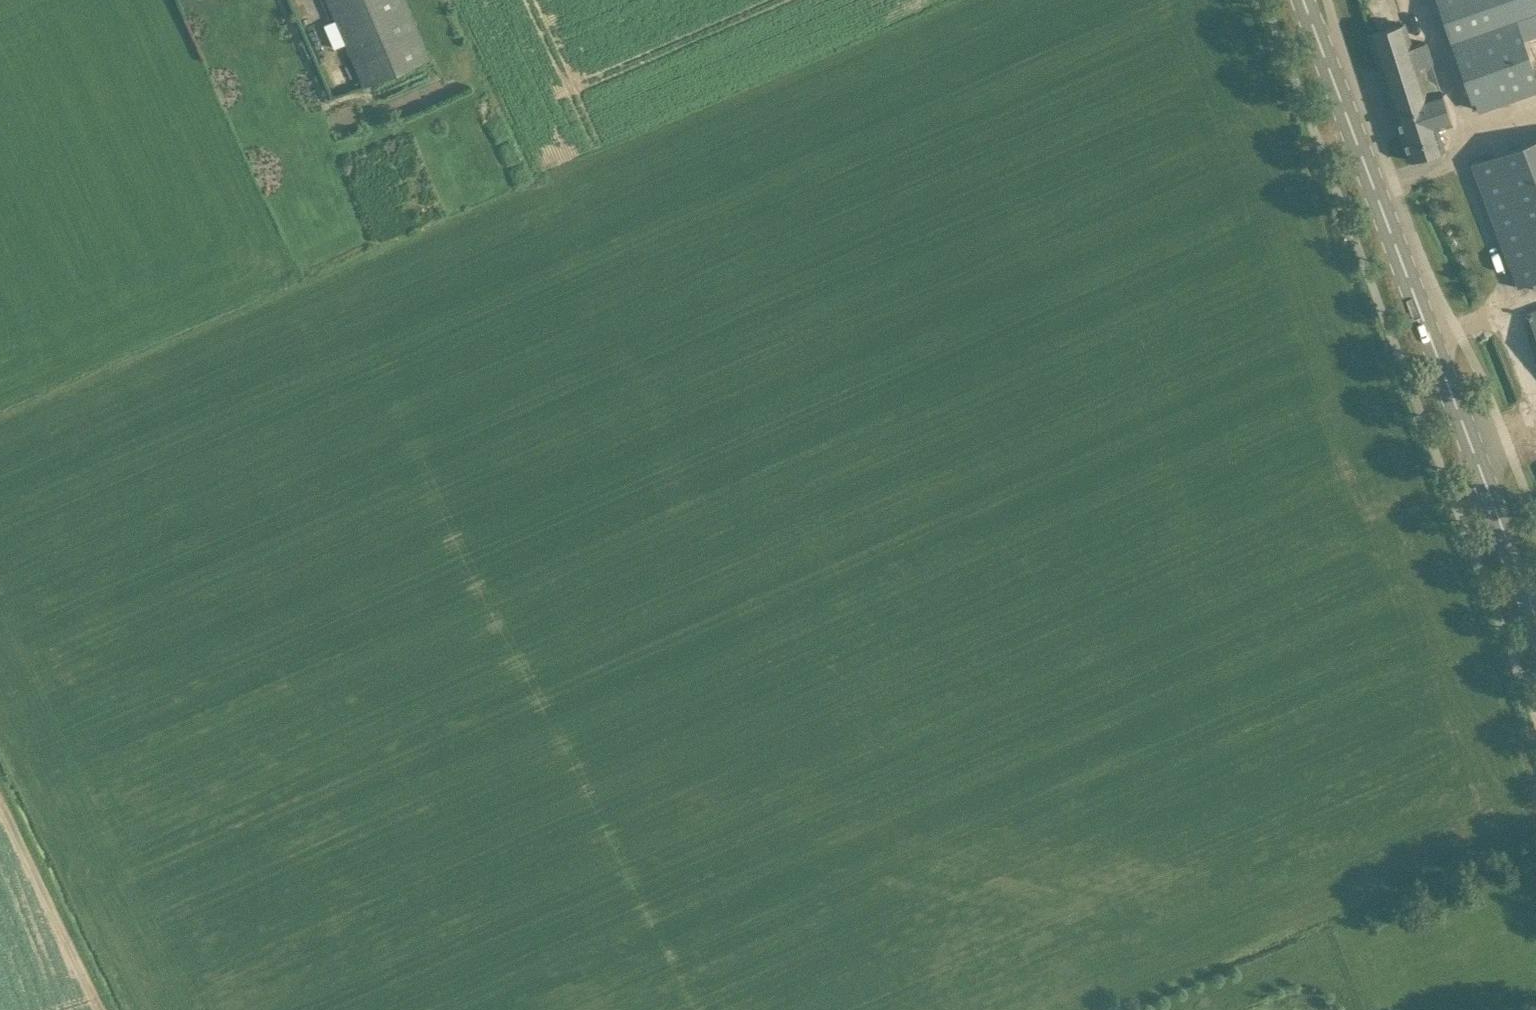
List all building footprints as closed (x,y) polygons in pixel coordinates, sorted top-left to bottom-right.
[(365,85),(429,58),(404,0),(329,0),(365,85)] [(1463,109),(1534,90),(1520,36),(1535,32),(1535,0),(1434,0),(1463,109)] [(1433,60),(1427,40),(1412,44),(1405,21),(1369,33),(1410,161),(1443,150),(1433,123),(1447,117),(1431,61),(1433,60)] [(1469,157),(1513,289),(1535,282),(1535,134),(1469,157)] [(1535,350),(1535,300),(1522,304),(1535,350)]
